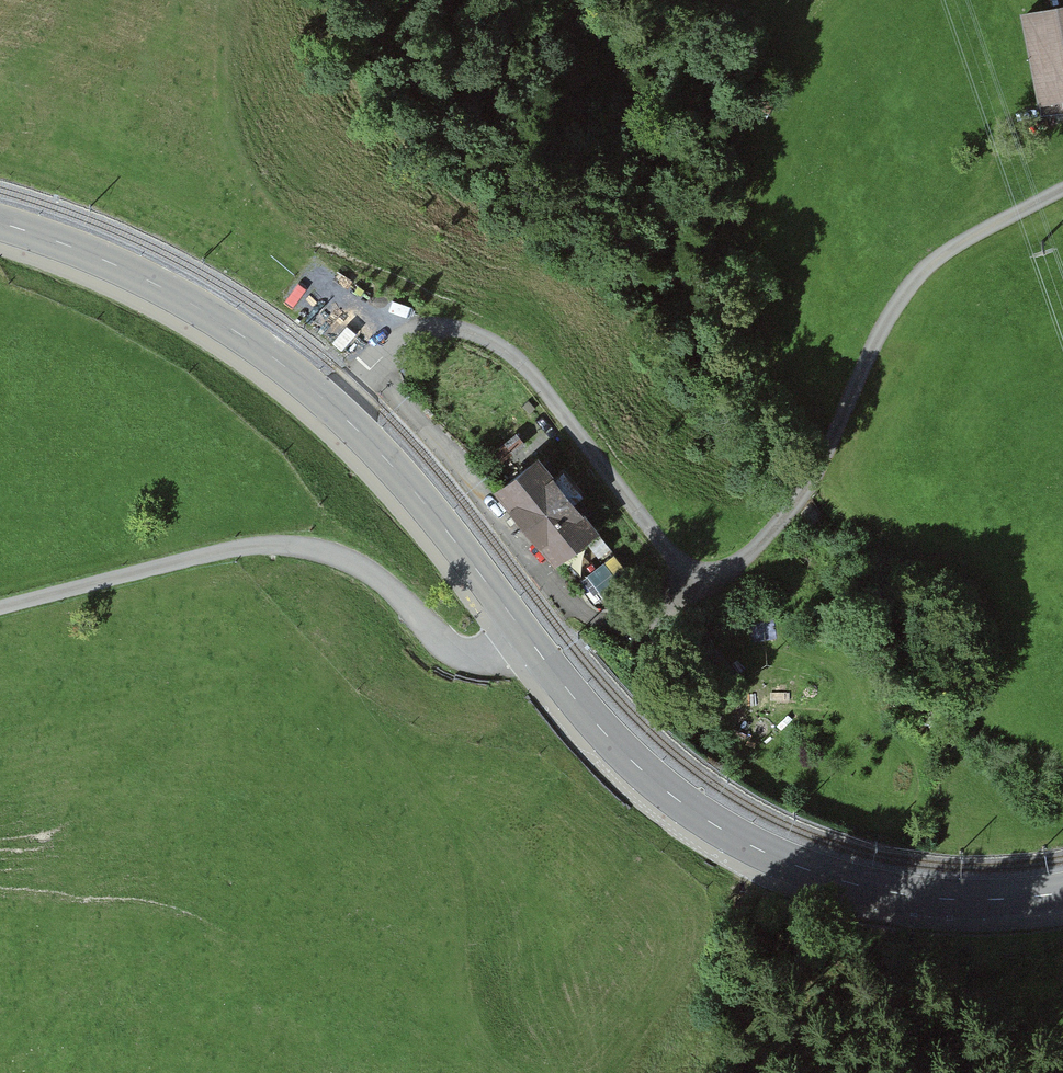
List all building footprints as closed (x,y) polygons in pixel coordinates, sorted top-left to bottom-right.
[(1039,102),(1062,97),(1062,0),(1050,0),(1021,5),(1039,102)] [(543,455),(498,491),(559,566),(604,531),(543,455)]
